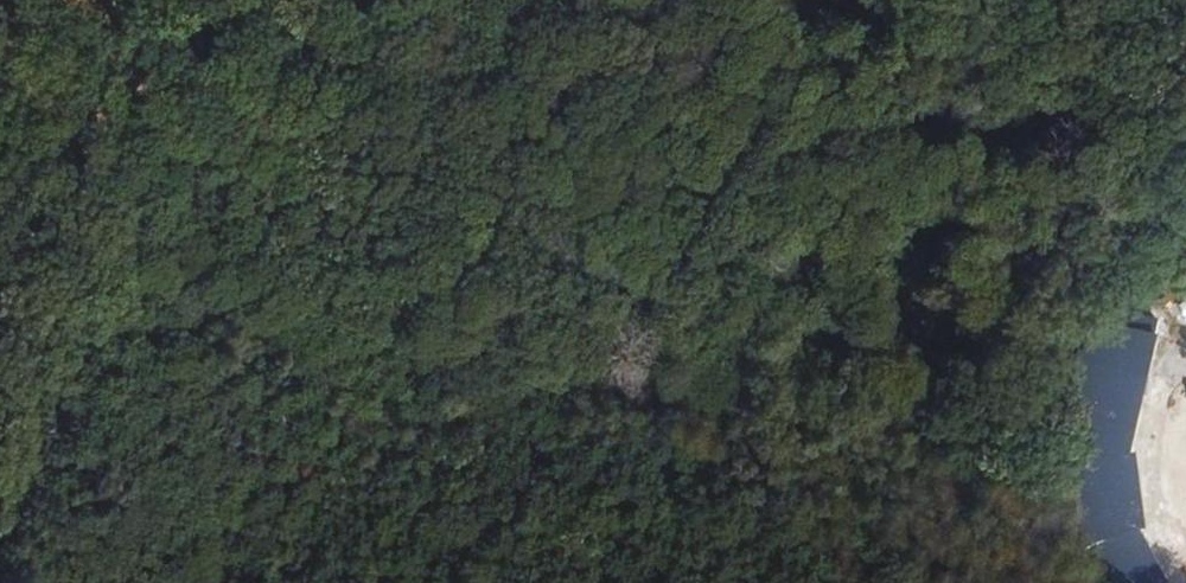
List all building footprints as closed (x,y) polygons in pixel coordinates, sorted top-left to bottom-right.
[(1141,530),(1128,455),(1140,381),(1149,324),(1127,321),(1124,337),(1104,333),(1098,374),(1085,454),(1103,546),(1126,582),(1175,582),(1141,530)]
